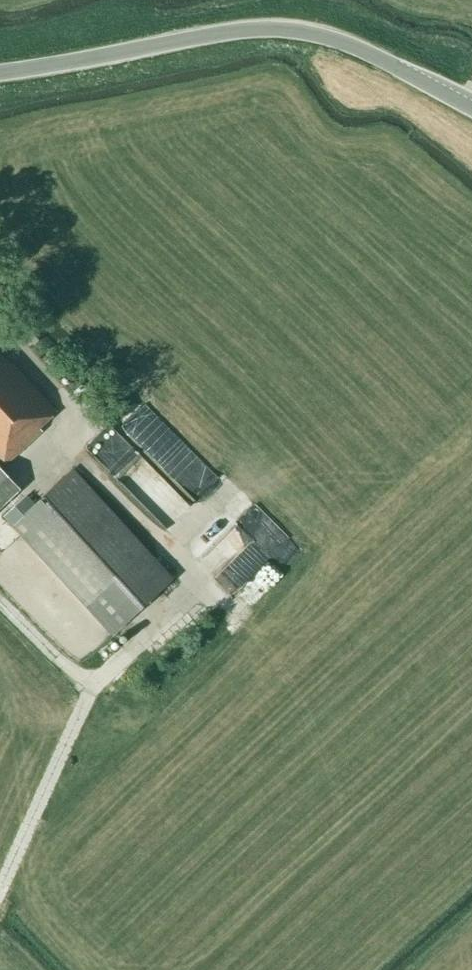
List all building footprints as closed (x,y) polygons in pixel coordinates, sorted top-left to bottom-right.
[(3,467),(42,431),(40,428),(57,412),(12,363),(10,365),(0,354),(0,463),(3,467)] [(171,484),(112,422),(92,441),(152,503),(171,484)] [(161,438),(149,449),(195,498),(220,475),(188,441),(185,444),(180,439),(175,444),(171,439),(166,444),(161,438)] [(21,490),(0,468),(0,509),(21,490)] [(26,495),(3,517),(112,636),(174,580),(73,469),(35,505),(26,495)] [(270,556),(282,567),(303,546),(258,499),(229,528),(247,546),(218,574),(234,591),(270,556)]
